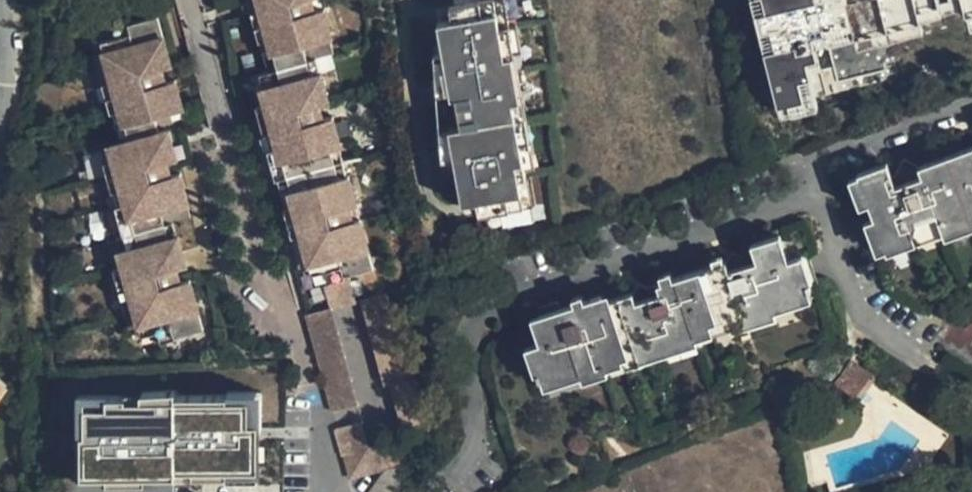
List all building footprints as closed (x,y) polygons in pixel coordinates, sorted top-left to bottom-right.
[(249,1),(253,15),(261,12),(257,0),(252,0),(249,1)] [(325,117),(322,104),(332,101),(324,72),(322,72),(317,57),(328,54),(333,53),(329,39),(334,38),(325,9),(316,11),(313,0),(257,0),(261,12),(253,15),(260,42),(262,43),(266,57),(276,54),(280,67),(270,71),(262,73),(269,100),(259,103),(267,134),(276,132),(285,163),(287,162),(291,175),(295,188),(285,191),(291,213),(289,214),(296,241),(304,239),(312,268),(314,275),(329,271),(333,282),(348,278),(347,275),(376,267),(363,217),(354,219),(350,205),(358,203),(350,175),(349,176),(341,146),(343,144),(335,114),(325,117)] [(531,179),(519,119),(517,103),(525,102),(511,27),(503,28),(499,6),(506,5),(505,0),(456,0),(457,8),(453,9),(455,22),(440,25),(446,56),(456,54),(458,66),(448,68),(452,86),(463,84),(466,98),(460,98),(461,105),(448,107),(453,132),(459,167),(466,206),(481,203),(484,216),(488,215),(492,231),(539,223),(535,200),(528,201),(524,180),(531,179)] [(749,0),(781,120),(811,113),(815,88),(886,74),(886,38),(918,37),(919,21),(967,12),(967,36),(971,35),(971,0),(750,0),(749,0)] [(509,4),(506,5),(499,6),(503,28),(511,27),(525,102),(517,103),(531,179),(524,180),(528,201),(535,200),(537,200),(533,179),(542,177),(531,117),(539,115),(523,24),(513,26),(509,4)] [(172,128),(186,124),(181,108),(184,107),(176,77),(168,80),(164,66),(172,63),(159,14),(128,22),(127,19),(113,22),(117,34),(102,39),(105,48),(94,51),(112,112),(120,110),(124,123),(127,123),(132,135),(120,138),(109,142),(109,143),(118,172),(108,176),(117,207),(126,204),(133,231),(125,234),(125,235),(119,237),(122,248),(120,249),(125,266),(114,269),(123,298),(126,297),(130,310),(127,311),(131,326),(140,324),(144,336),(159,332),(163,345),(180,340),(179,337),(207,329),(193,279),(184,281),(180,268),(189,266),(179,232),(177,233),(174,220),(191,216),(189,204),(192,203),(183,172),(176,174),(172,160),(180,158),(172,128)] [(276,54),(266,57),(270,71),(280,67),(276,54)] [(322,72),(324,72),(333,69),(328,54),(317,57),(322,72)] [(446,56),(438,58),(441,102),(447,101),(448,107),(461,105),(460,98),(466,98),(463,84),(452,86),(448,68),(458,66),(456,54),(446,56)] [(269,100),(262,73),(252,76),(259,103),(269,100)] [(124,123),(120,110),(112,112),(120,138),(132,135),(127,123),(124,123)] [(276,132),(267,134),(279,178),(281,178),(291,175),(287,162),(285,163),(276,132)] [(459,167),(453,132),(443,134),(446,170),(459,167)] [(118,172),(109,143),(100,146),(108,176),(118,172)] [(863,174),(872,202),(887,245),(945,224),(947,230),(971,221),(971,152),(925,169),(927,175),(901,184),(893,163),(863,174)] [(291,175),(281,178),(285,191),(295,188),(291,175)] [(126,204),(117,207),(125,234),(133,231),(126,204)] [(607,299),(537,324),(546,351),(557,384),(584,374),(586,378),(612,369),(610,366),(628,359),(629,363),(719,332),(718,328),(733,322),(734,327),(780,311),(778,307),(805,297),(793,263),(785,237),(755,247),(757,254),(760,264),(734,273),(731,264),(662,289),(665,299),(641,307),(637,297),(610,306),(607,299)] [(304,239),(296,241),(303,270),(312,268),(304,239)] [(735,255),(731,264),(734,273),(760,264),(757,254),(742,260),(735,255)] [(793,263),(805,297),(822,298),(808,258),(793,263)] [(348,278),(333,282),(326,284),(334,310),(360,303),(352,276),(348,278)] [(665,299),(662,289),(648,293),(642,290),(637,297),(641,307),(665,299)] [(388,291),(362,300),(385,384),(390,382),(404,432),(432,424),(418,373),(412,375),(388,291)] [(778,307),(780,311),(780,314),(822,298),(805,297),(778,307)] [(332,306),(306,313),(332,413),(358,406),(332,306)] [(780,311),(734,327),(736,332),(737,335),(781,320),(780,314),(780,311)] [(718,328),(719,332),(721,337),(736,332),(734,327),(733,322),(718,328)] [(719,332),(629,363),(631,369),(632,373),(721,341),(721,337),(719,332)] [(584,374),(557,384),(546,351),(531,356),(544,396),(587,381),(586,378),(584,374)] [(610,366),(612,369),(613,375),(631,369),(629,363),(628,359),(610,366)] [(854,401),(871,377),(851,362),(833,386),(854,401)] [(612,369),(586,378),(587,381),(589,388),(615,379),(613,375),(612,369)] [(9,392),(0,386),(0,404),(9,392)] [(257,471),(257,429),(257,428),(254,428),(254,401),(225,401),(225,397),(174,397),(174,392),(140,392),(140,400),(125,400),(125,396),(105,396),(105,400),(83,400),(83,433),(81,433),(81,434),(81,476),(107,476),(107,482),(145,482),(145,476),(175,476),(175,470),(193,470),(193,476),(226,476),(226,470),(257,471)] [(140,400),(140,392),(125,392),(125,400),(140,400)] [(257,428),(257,429),(261,429),(261,394),(225,394),(225,401),(254,401),(254,428),(257,428)] [(105,396),(77,396),(77,434),(81,434),(81,433),(83,433),(83,400),(105,400),(105,396)] [(363,424),(337,431),(350,480),(383,471),(388,464),(404,466),(396,440),(369,447),(363,424)] [(383,471),(369,491),(401,491),(404,486),(404,466),(388,464),(383,471)] [(107,476),(81,476),(81,487),(175,487),(175,481),(193,481),(193,476),(193,470),(175,470),(175,476),(145,476),(145,482),(107,482),(107,476)] [(257,482),(257,471),(226,470),(226,476),(226,481),(257,482)]
